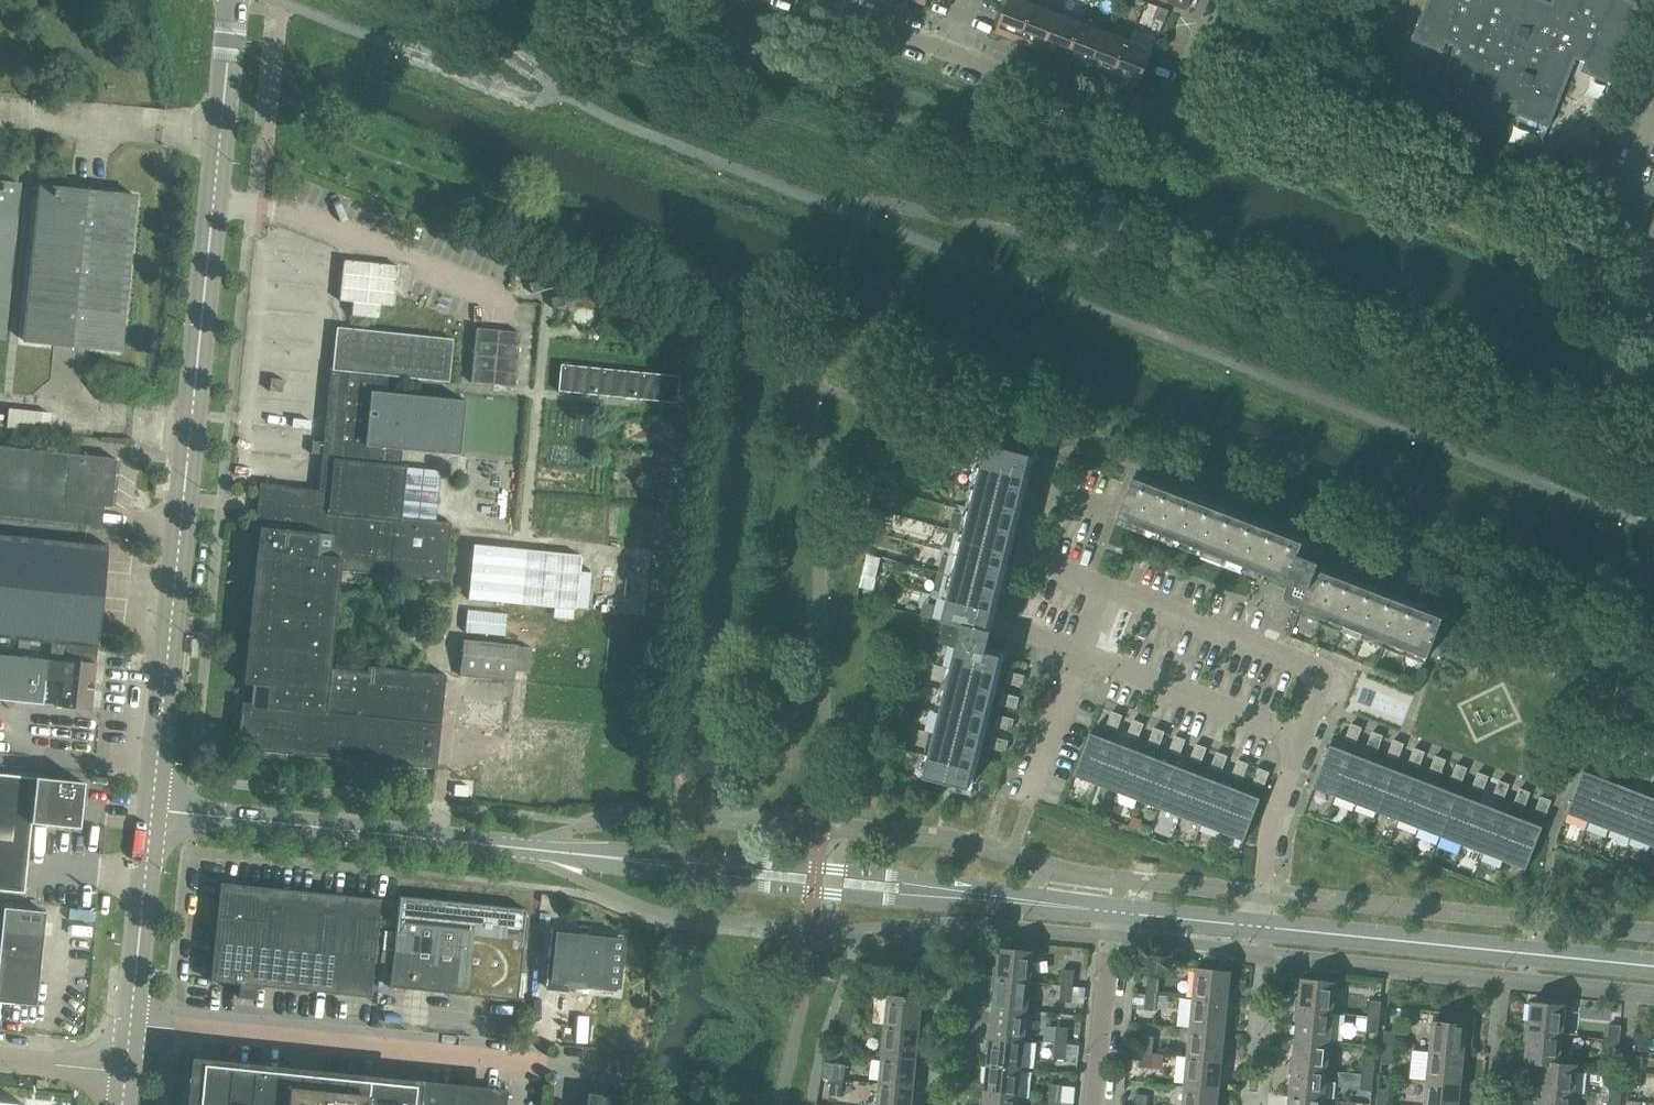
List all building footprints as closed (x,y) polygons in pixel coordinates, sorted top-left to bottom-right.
[(1021,41),(1036,4),(1025,0),(1009,0),(997,32),(1021,41)] [(1187,10),(1191,0),(1162,0),(1187,10)] [(1413,39),(1443,51),(1447,41),(1456,45),(1445,75),(1514,101),(1510,111),(1550,127),(1577,58),(1586,62),(1582,71),(1612,83),(1644,4),(1634,0),(1611,0),(1610,2),(1605,0),(1553,0),(1552,2),(1547,0),(1428,0),(1413,39)] [(1021,41),(1045,50),(1059,13),(1036,4),(1021,41)] [(1170,10),(1159,6),(1155,17),(1166,21),(1170,10)] [(1045,50),(1068,60),(1083,23),(1059,13),(1045,50)] [(1068,60),(1092,69),(1106,32),(1083,23),(1068,60)] [(1092,69),(1115,78),(1130,41),(1106,32),(1092,69)] [(1130,41),(1115,78),(1140,87),(1154,50),(1130,41)] [(1543,146),(1539,158),(1551,162),(1555,150),(1543,146)] [(3,339),(19,183),(0,181),(0,338),(3,339)] [(136,194),(41,185),(25,341),(120,350),(136,194)] [(349,260),(344,260),(340,300),(353,302),(352,315),(379,318),(380,305),(394,306),(398,265),(349,260)] [(401,517),(407,465),(401,465),(403,449),(460,455),(466,400),(386,392),(388,375),(449,381),(454,338),(337,327),(333,369),(332,369),(320,490),(265,484),(245,683),(253,684),(252,703),(243,702),(238,748),(437,768),(446,674),(368,665),(368,671),(331,667),(341,569),(446,580),(452,522),(401,517)] [(272,378),(271,391),(283,392),(285,379),(272,378)] [(926,777),(925,778),(967,789),(967,787),(1000,657),(1000,656),(987,652),(992,632),(987,630),(1031,455),(989,445),(945,621),(948,622),(943,643),(958,647),(926,777)] [(100,526),(102,527),(104,506),(112,507),(117,458),(70,454),(0,446),(0,515),(100,526)] [(1135,477),(1119,517),(1292,584),(1289,592),(1293,603),(1302,606),(1301,608),(1302,609),(1303,609),(1427,657),(1429,658),(1444,618),(1443,617),(1443,618),(1318,569),(1327,545),(1325,545),(1324,550),(1135,477)] [(64,652),(97,655),(97,647),(98,647),(108,546),(0,534),(0,637),(65,644),(64,652)] [(581,555),(474,544),(468,598),(509,603),(575,609),(581,555)] [(1333,561),(1343,565),(1349,549),(1339,545),(1333,561)] [(1354,569),(1364,573),(1370,558),(1360,554),(1354,569)] [(1381,562),(1375,577),(1385,581),(1391,566),(1381,562)] [(1396,585),(1406,589),(1412,574),(1402,570),(1396,585)] [(1423,578),(1417,593),(1427,597),(1433,582),(1423,578)] [(1444,586),(1437,601),(1448,605),(1454,590),(1444,586)] [(506,635),(508,613),(467,609),(465,631),(506,635)] [(19,640),(17,656),(28,657),(30,641),(19,640)] [(461,675),(514,681),(517,645),(464,640),(461,675)] [(1,699),(9,707),(17,702),(43,704),(46,679),(61,681),(59,705),(92,708),(96,664),(97,655),(64,652),(63,661),(50,660),(0,654),(0,699),(1,699)] [(1010,671),(1007,682),(1023,686),(1026,675),(1010,671)] [(1021,697),(1005,693),(1002,704),(1018,708),(1021,697)] [(460,754),(458,771),(590,784),(598,712),(522,704),(515,704),(511,703),(466,699),(464,716),(463,728),(461,741),(460,754)] [(1107,726),(1118,730),(1124,715),(1113,711),(1107,726)] [(996,725),(1012,729),(1015,719),(999,715),(996,725)] [(1129,734),(1139,738),(1145,723),(1135,719),(1129,734)] [(1347,738),(1357,742),(1363,727),(1353,723),(1347,738)] [(1150,742),(1160,746),(1166,731),(1156,727),(1150,742)] [(1374,731),(1368,746),(1378,750),(1384,735),(1374,731)] [(1077,774),(1098,782),(1113,743),(1093,735),(1093,734),(1091,734),(1076,773),(1077,774)] [(1176,735),(1171,751),(1181,755),(1187,739),(1176,735)] [(1010,741),(994,737),(991,747),(1007,751),(1010,741)] [(1389,754),(1399,758),(1405,743),(1395,739),(1389,754)] [(1098,782),(1119,790),(1134,751),(1113,743),(1098,782)] [(1191,759),(1202,763),(1208,747),(1197,743),(1191,759)] [(1317,786),(1337,794),(1352,755),(1332,747),(1330,746),(1315,786),(1316,786),(1317,786)] [(1416,747),(1410,763),(1420,767),(1426,751),(1416,747)] [(1600,764),(1610,768),(1616,753),(1606,749),(1600,764)] [(1119,790),(1140,798),(1155,759),(1134,751),(1119,790)] [(1212,767),(1223,771),(1229,755),(1218,751),(1212,767)] [(1337,794),(1358,802),(1373,763),(1352,755),(1337,794)] [(1447,759),(1437,755),(1431,771),(1441,775),(1447,759)] [(1627,756),(1621,772),(1631,776),(1637,760),(1627,756)] [(1004,762),(988,758),(986,769),(1001,773),(1004,762)] [(1140,798),(1161,806),(1176,767),(1155,759),(1140,798)] [(1233,775),(1244,779),(1250,763),(1239,759),(1233,775)] [(1358,802),(1379,810),(1394,771),(1373,763),(1358,802)] [(1452,779),(1462,783),(1468,767),(1458,763),(1452,779)] [(1652,784),(1653,779),(1653,767),(1648,765),(1642,780),(1652,784)] [(1161,806),(1182,814),(1197,775),(1176,767),(1161,806)] [(1260,768),(1254,783),(1265,787),(1270,771),(1260,768)] [(1379,810),(1400,818),(1415,779),(1394,771),(1379,810)] [(1473,787),(1484,791),(1490,776),(1479,772),(1473,787)] [(1570,811),(1590,819),(1605,780),(1585,772),(1584,772),(1568,811),(1570,812),(1570,811)] [(31,823),(36,778),(0,774),(0,889),(24,891),(31,823)] [(1182,814),(1203,822),(1218,783),(1197,775),(1182,814)] [(84,782),(36,777),(36,778),(31,823),(80,828),(84,782)] [(1400,818),(1421,826),(1437,787),(1415,779),(1400,818)] [(980,791),(996,795),(999,784),(983,780),(980,791)] [(1494,795),(1505,799),(1511,784),(1500,780),(1494,795)] [(1590,819),(1611,827),(1626,788),(1605,780),(1590,819)] [(1203,822),(1224,830),(1239,791),(1218,783),(1203,822)] [(1421,826),(1442,834),(1458,795),(1437,787),(1421,826)] [(1521,788),(1515,803),(1525,807),(1531,792),(1521,788)] [(1611,827),(1632,836),(1647,796),(1626,788),(1611,827)] [(1239,791),(1224,830),(1244,838),(1246,839),(1261,799),(1259,799),(1239,791)] [(1442,834),(1464,842),(1479,803),(1458,795),(1442,834)] [(1552,800),(1542,796),(1536,811),(1547,815),(1552,800)] [(1653,844),(1653,842),(1653,799),(1647,796),(1632,836),(1653,844)] [(1464,842),(1485,851),(1500,812),(1479,803),(1464,842)] [(1485,851),(1506,859),(1521,820),(1500,812),(1485,851)] [(1521,820),(1506,859),(1526,866),(1526,867),(1528,867),(1543,828),(1541,827),(1521,820)] [(240,984),(239,997),(256,999),(257,985),(370,997),(380,898),(220,882),(210,981),(240,984)] [(527,908),(399,895),(390,987),(518,1000),(527,908)] [(4,908),(2,931),(44,935),(46,912),(4,908)] [(552,927),(546,985),(617,992),(623,934),(552,927)] [(0,948),(0,954),(42,958),(44,935),(2,931),(0,948)] [(1000,948),(997,978),(1032,981),(1035,951),(1000,948)] [(39,982),(42,958),(0,954),(0,978),(39,982)] [(1197,968),(1194,998),(1229,1001),(1232,971),(1197,968)] [(1064,969),(1063,985),(1074,986),(1075,970),(1064,969)] [(1149,977),(1148,993),(1159,994),(1161,978),(1149,977)] [(0,978),(0,1002),(37,1005),(39,982),(0,978)] [(997,978),(994,1007),(1029,1010),(1032,981),(997,978)] [(1303,978),(1299,1008),(1334,1012),(1337,982),(1303,978)] [(1074,986),(1063,985),(1061,1000),(1072,1001),(1074,986)] [(1159,994),(1148,993),(1146,1009),(1157,1010),(1159,994)] [(889,995),(886,1025),(920,1028),(923,998),(889,995)] [(1194,998),(1191,1027),(1226,1030),(1229,1001),(1194,998)] [(1371,1000),(1369,1016),(1380,1017),(1382,1001),(1371,1000)] [(1532,1002),(1529,1032),(1563,1035),(1566,1005),(1532,1002)] [(848,1006),(844,1021),(855,1024),(859,1008),(848,1006)] [(994,1007),(991,1036),(1026,1039),(1029,1010),(994,1007)] [(1299,1008),(1297,1037),(1331,1041),(1334,1012),(1299,1008)] [(1434,1021),(1431,1051),(1465,1054),(1466,1045),(1472,1046),(1475,1016),(1452,1014),(1451,1023),(1434,1021)] [(1380,1017),(1369,1016),(1368,1031),(1379,1032),(1380,1017)] [(855,1024),(844,1021),(841,1036),(851,1039),(855,1024)] [(1611,1024),(1609,1040),(1620,1041),(1622,1025),(1611,1024)] [(886,1025),(883,1054),(917,1057),(920,1028),(886,1025)] [(1059,1026),(1057,1042),(1068,1043),(1070,1028),(1059,1026)] [(1191,1027),(1189,1056),(1223,1059),(1226,1030),(1191,1027)] [(1386,1030),(1384,1046),(1395,1047),(1397,1032),(1386,1030)] [(1529,1032),(1526,1061),(1578,1066),(1578,1065),(1560,1063),(1563,1035),(1529,1032)] [(1144,1035),(1142,1051),(1153,1052),(1155,1036),(1144,1035)] [(991,1036),(988,1065),(1023,1068),(1026,1039),(991,1036)] [(1297,1037),(1294,1066),(1328,1070),(1331,1041),(1297,1037)] [(1620,1041),(1609,1040),(1608,1056),(1619,1057),(1620,1041)] [(1068,1043),(1057,1042),(1055,1058),(1066,1059),(1068,1043)] [(1395,1047),(1384,1046),(1382,1062),(1394,1063),(1395,1047)] [(1153,1052),(1142,1051),(1140,1067),(1151,1068),(1153,1052)] [(1431,1051),(1428,1080),(1462,1083),(1465,1054),(1431,1051)] [(883,1054),(880,1083),(915,1086),(917,1057),(883,1054)] [(1633,1055),(1631,1071),(1642,1072),(1644,1056),(1633,1055)] [(1189,1056),(1186,1085),(1220,1088),(1223,1059),(1189,1056)] [(1365,1058),(1363,1073),(1374,1075),(1376,1059),(1365,1058)] [(1544,1063),(1541,1091),(1575,1095),(1578,1066),(1526,1061),(1526,1062),(1544,1063)] [(836,1062),(833,1078),(844,1079),(847,1064),(836,1062)] [(413,1085),(199,1063),(199,1065),(203,1066),(199,1097),(190,1104),(411,1104),(413,1085)] [(988,1065),(985,1093),(1020,1097),(1023,1068),(988,1065)] [(1294,1066),(1291,1095),(1325,1099),(1328,1070),(1294,1066)] [(1642,1072),(1631,1071),(1629,1087),(1640,1088),(1642,1072)] [(1612,1083),(1610,1098),(1621,1099),(1624,1073),(1613,1072),(1612,1083)] [(1374,1075),(1363,1073),(1362,1089),(1373,1090),(1374,1075)] [(833,1078),(831,1093),(842,1095),(844,1079),(833,1078)] [(1425,1104),(1460,1104),(1462,1083),(1428,1080),(1425,1104)] [(878,1104),(913,1104),(915,1086),(880,1083),(878,1104)] [(1052,1084),(1051,1100),(1062,1101),(1064,1085),(1052,1084)] [(452,1091),(448,1090),(448,1089),(413,1085),(411,1104),(450,1104),(452,1091)] [(1184,1104),(1218,1104),(1220,1088),(1186,1085),(1184,1104)] [(1378,1104),(1389,1104),(1391,1089),(1380,1088),(1378,1104)] [(450,1104),(493,1104),(494,1095),(510,1097),(510,1095),(448,1089),(448,1090),(452,1091),(450,1104)] [(1539,1104),(1574,1104),(1575,1095),(1541,1091),(1539,1104)] [(587,1104),(632,1104),(633,1097),(588,1092),(587,1104)] [(985,1093),(984,1104),(1019,1104),(1020,1097),(985,1093)] [(1137,1104),(1148,1104),(1149,1094),(1138,1093),(1137,1104)] [(1290,1104),(1324,1104),(1325,1099),(1291,1095),(1290,1104)]
